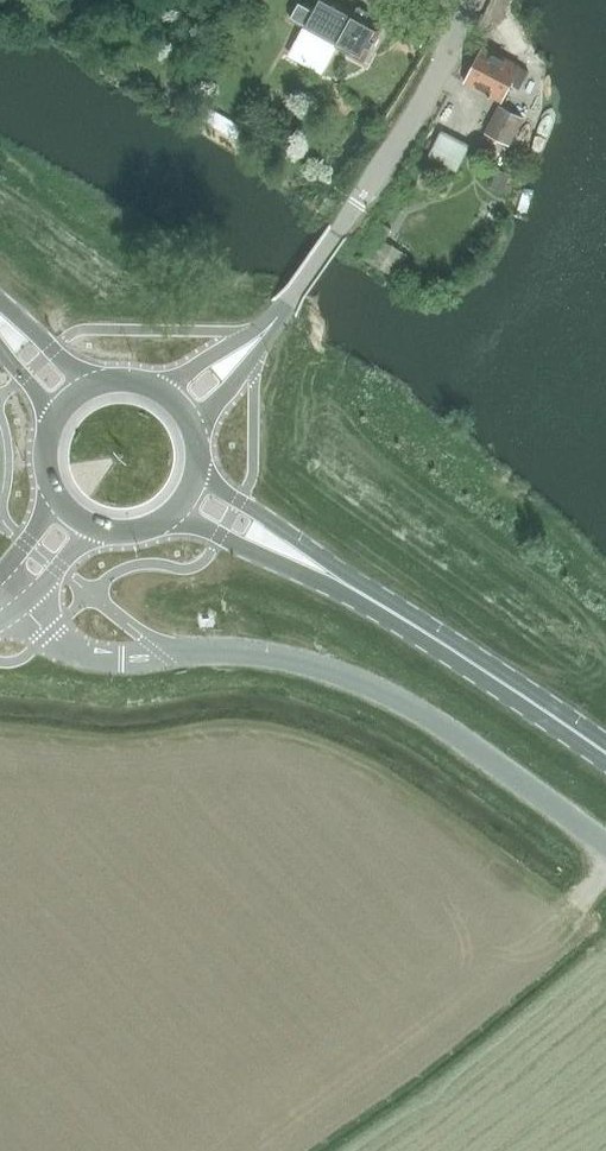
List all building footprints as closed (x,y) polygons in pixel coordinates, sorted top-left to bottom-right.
[(289,54),(323,73),(337,48),(365,63),(382,29),(366,21),(370,12),(358,6),(354,15),(325,0),(323,0),(317,10),(300,1),(290,19),(304,27),(289,54)] [(483,47),(463,83),(488,97),(489,94),(500,100),(509,84),(518,89),(527,72),(508,61),(483,47)] [(205,105),(197,117),(236,140),(243,128),(205,105)] [(510,145),(524,118),(499,105),(485,132),(510,145)] [(494,173),(489,186),(504,193),(510,179),(494,173)] [(496,203),(491,216),(501,220),(506,207),(496,203)] [(364,258),(395,276),(407,254),(385,241),(391,229),(383,224),(364,258)]
